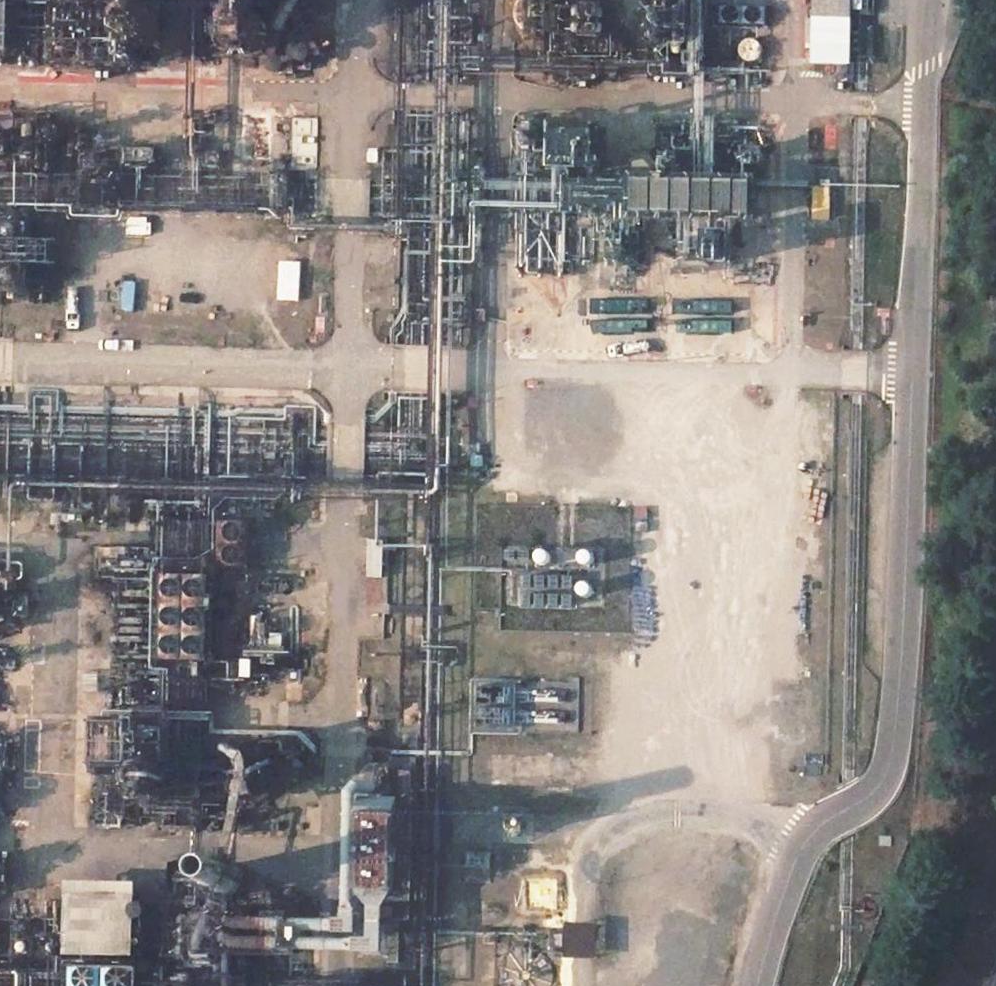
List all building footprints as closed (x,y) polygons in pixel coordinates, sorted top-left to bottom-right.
[(813,19),(848,20),(849,0),(814,0),(813,19)] [(0,8),(0,51),(7,51),(9,9),(0,8)] [(270,912),(202,912),(202,842),(277,842),(277,724),(225,724),(225,662),(310,662),(310,563),(260,563),(260,517),(316,517),(317,399),(0,398),(0,497),(168,498),(167,563),(101,562),(101,666),(77,666),(77,691),(94,691),(94,767),(79,766),(79,839),(162,840),(162,893),(144,893),(145,872),(53,869),(52,907),(0,906),(0,904),(0,985),(271,985),(270,912)] [(0,541),(0,621),(35,621),(35,550),(14,550),(14,541),(0,541)] [(0,810),(1,775),(16,776),(16,727),(8,727),(8,675),(0,675),(0,810)]
